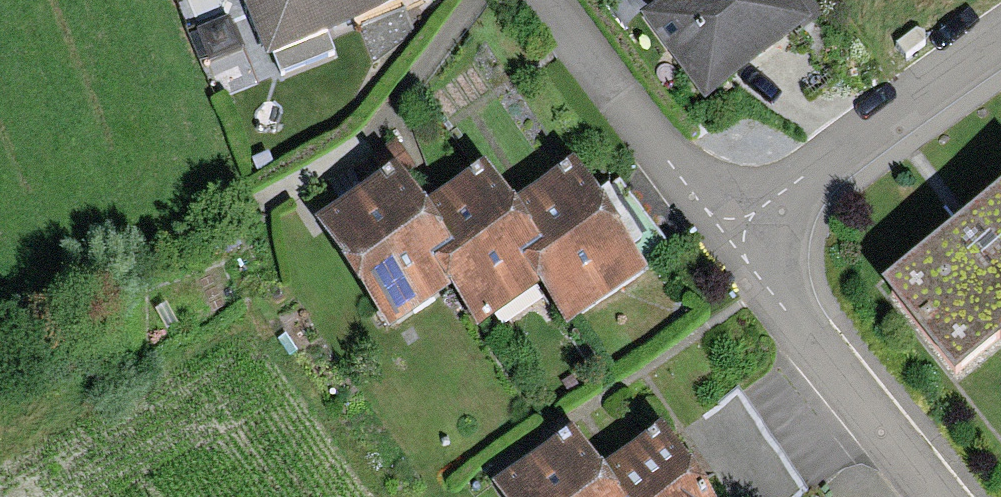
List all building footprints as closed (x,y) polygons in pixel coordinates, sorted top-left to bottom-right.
[(267,61),(274,58),(282,77),(335,56),(326,35),(409,1),(409,0),(243,0),(267,61)] [(706,105),(826,15),(814,0),(661,0),(642,15),(706,105)] [(197,30),(209,62),(242,49),(230,18),(197,30)] [(398,170),(403,177),(416,169),(399,141),(372,157),(385,178),(398,170)] [(575,167),(513,207),(545,255),(525,268),(542,294),(567,332),(648,279),(575,167)] [(487,168),(424,209),(455,255),(435,269),(453,295),(479,335),(542,294),(525,268),(545,255),(513,207),(487,168)] [(385,178),(314,225),(389,338),(453,295),(435,269),(455,255),(424,209),(403,177),(398,170),(385,178)] [(883,291),(956,383),(1000,348),(1000,199),(883,291)] [(738,390),(683,427),(729,496),(804,496),(808,495),(738,390)] [(600,473),(616,496),(707,496),(662,431),(600,473)] [(491,490),(496,496),(616,496),(600,473),(573,434),(491,490)]
